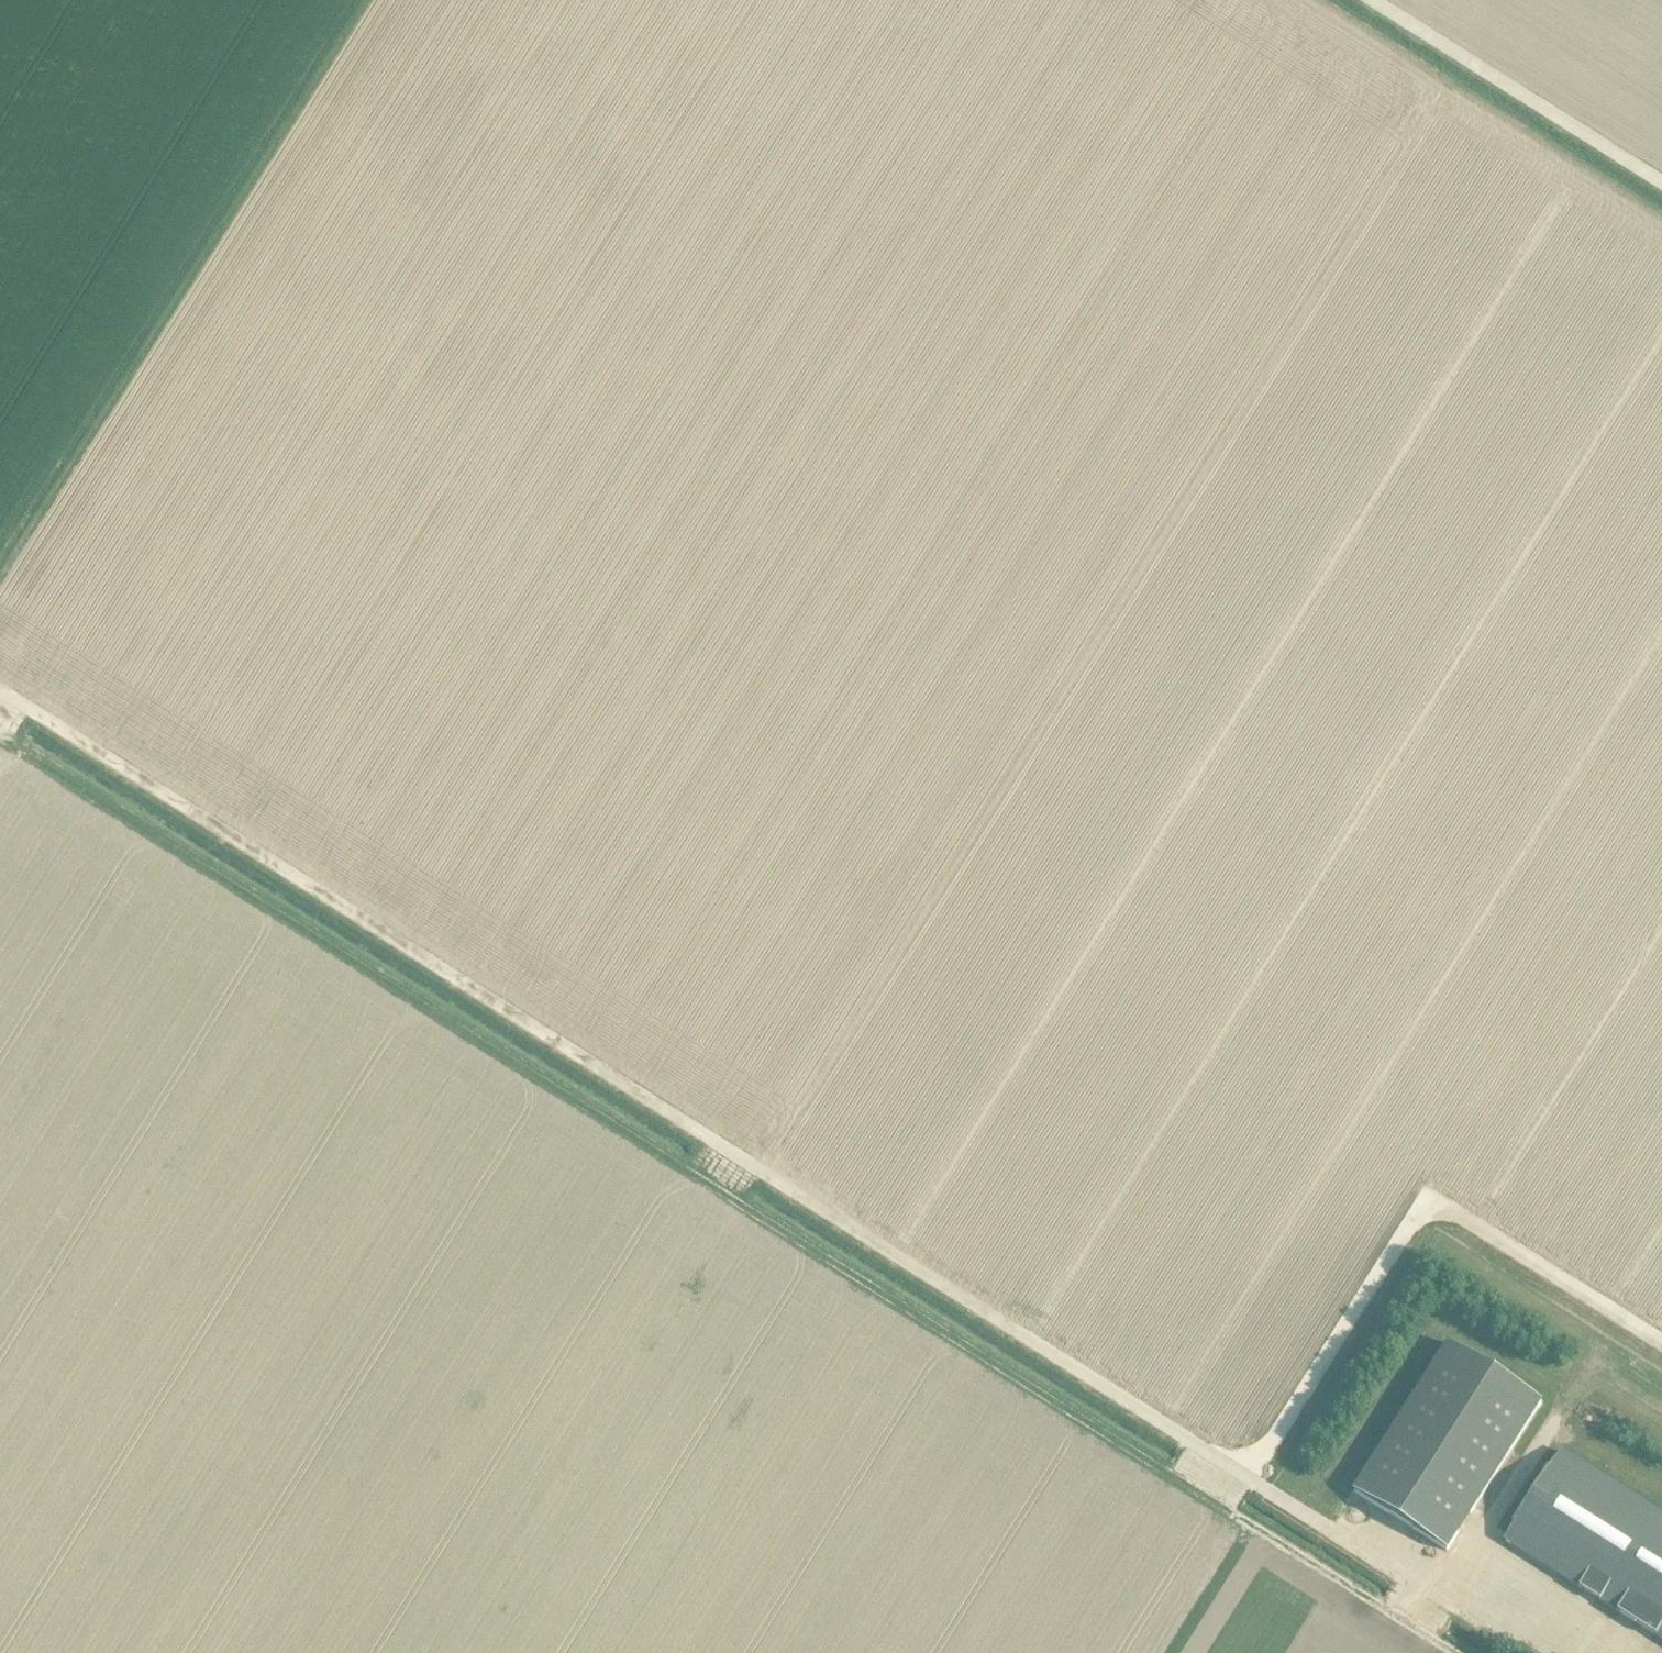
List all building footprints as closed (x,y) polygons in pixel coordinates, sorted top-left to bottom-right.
[(1352,1492),(1446,1552),(1542,1403),(1448,1342),(1352,1492)] [(1562,1449),(1504,1539),(1661,1639),(1661,1514),(1562,1449)] [(1661,1648),(1661,1640),(1639,1627),(1629,1643),(1647,1652),(1659,1652),(1661,1648)]
